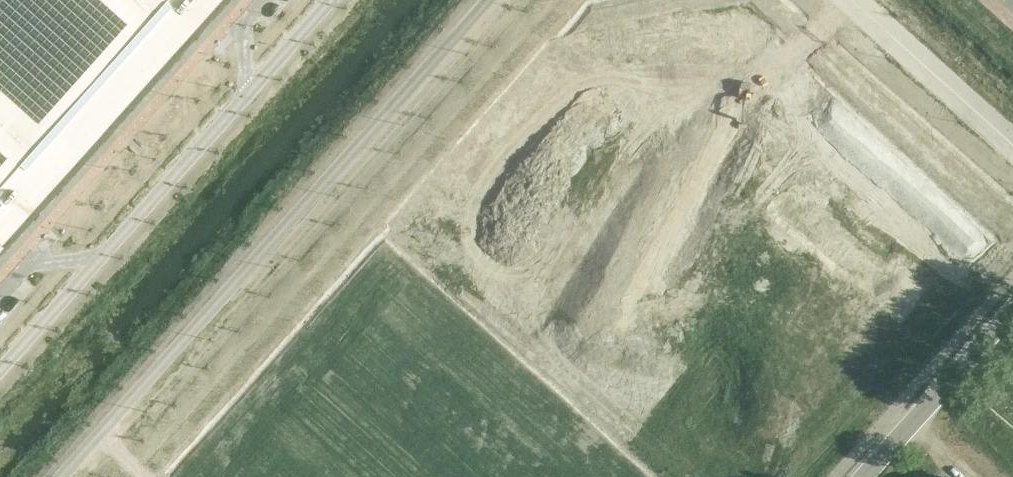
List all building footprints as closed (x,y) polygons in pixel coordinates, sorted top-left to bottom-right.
[(0,248),(12,234),(222,0),(0,0),(0,247),(0,248)]
